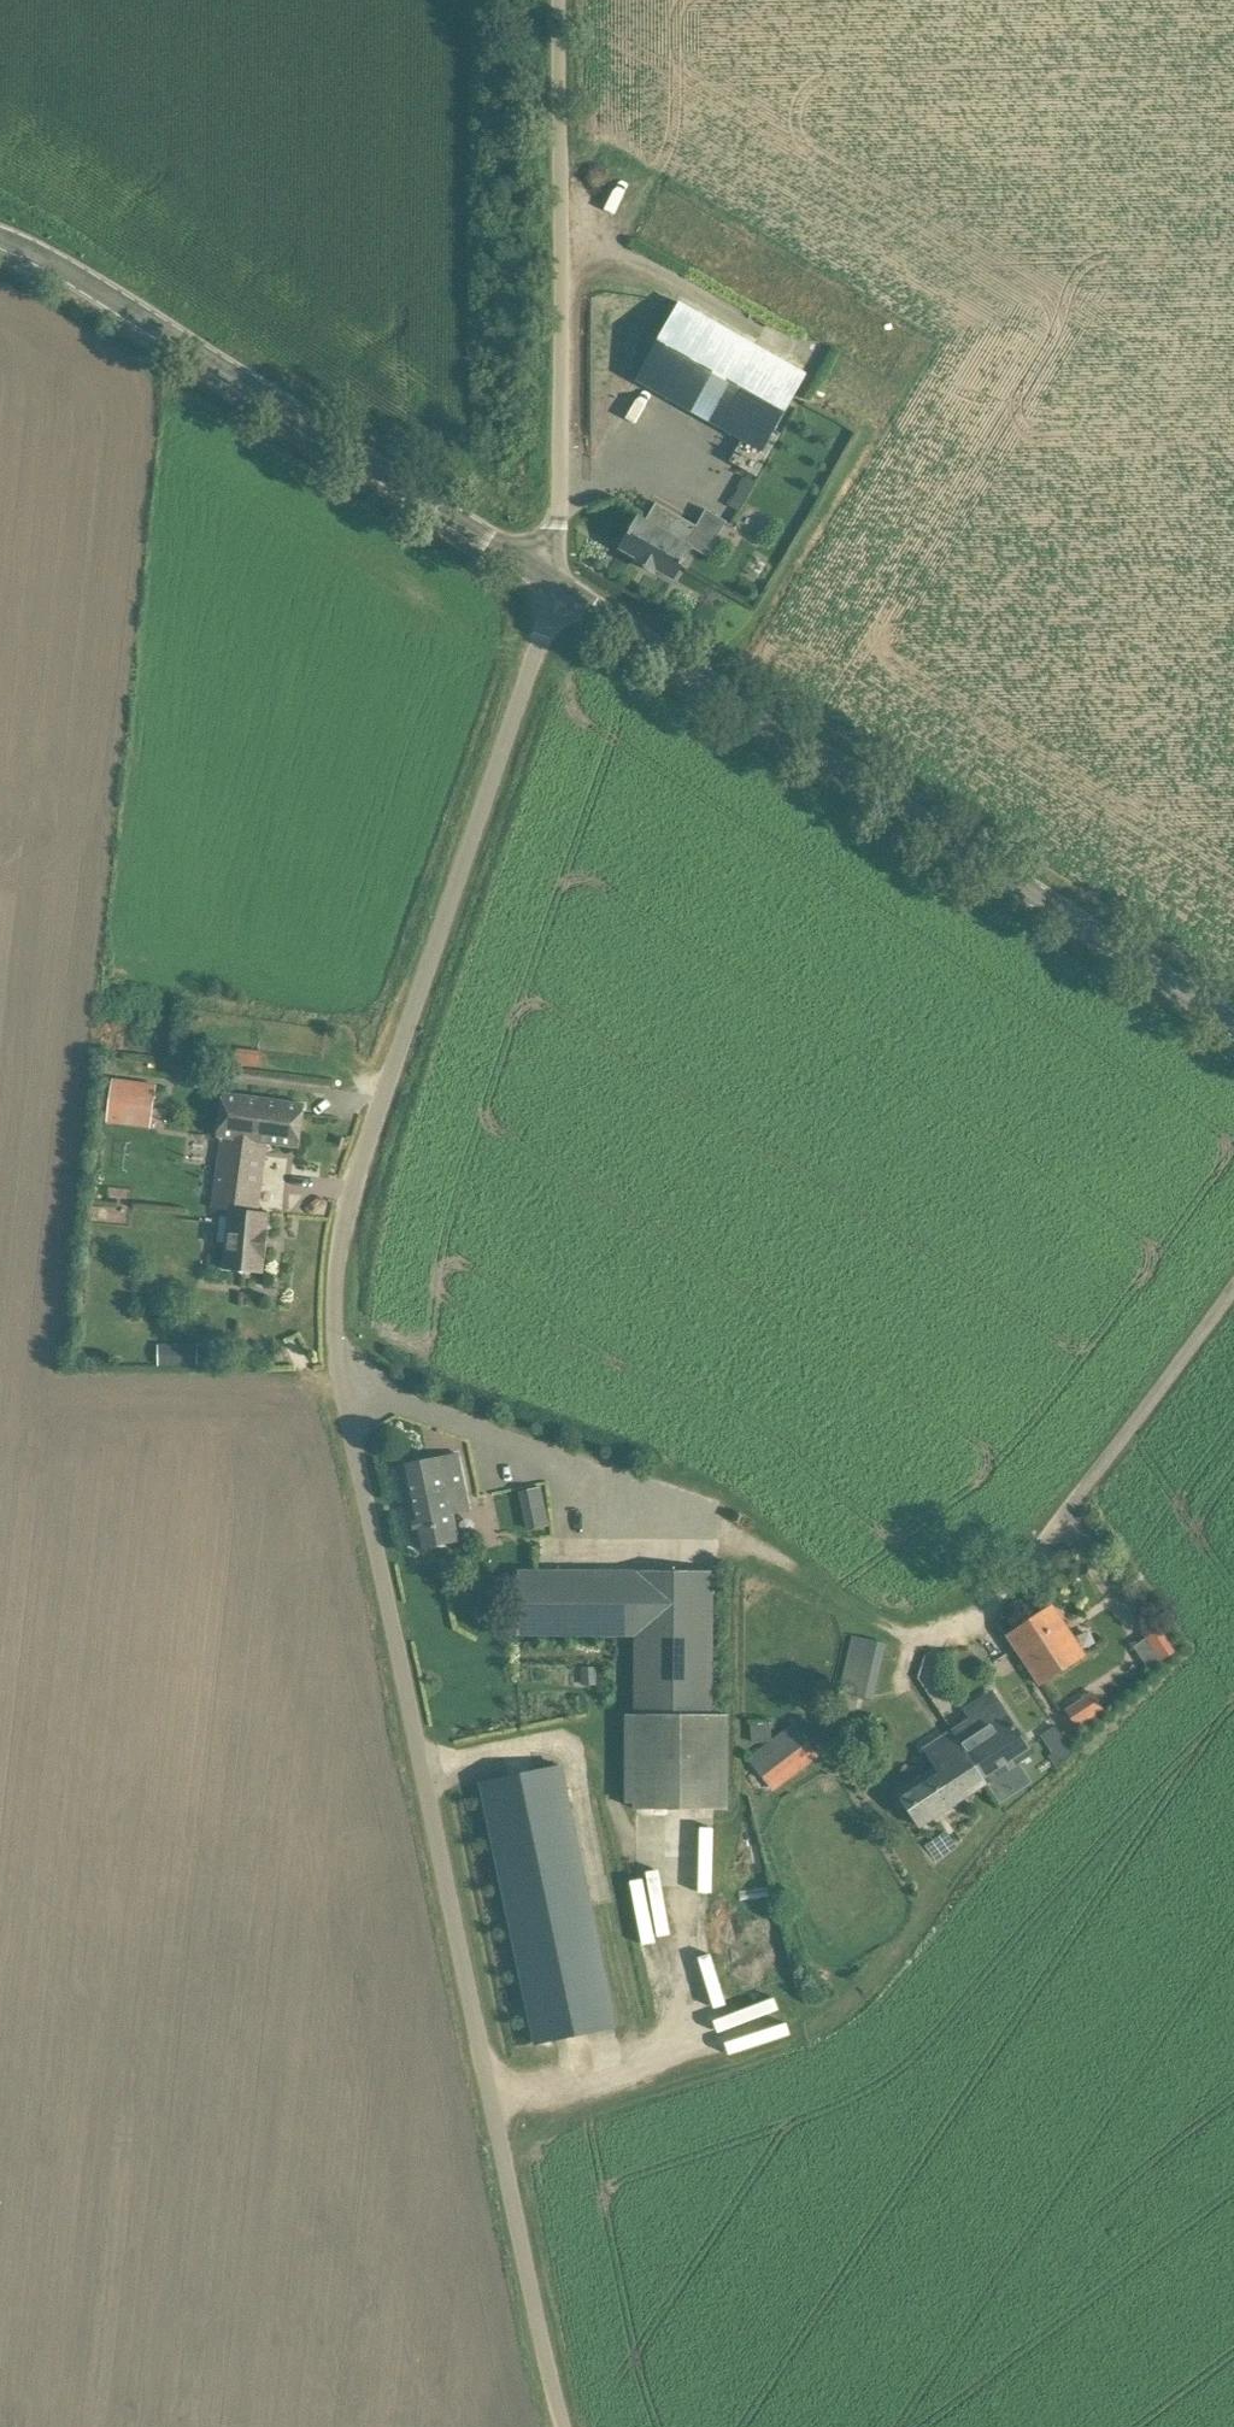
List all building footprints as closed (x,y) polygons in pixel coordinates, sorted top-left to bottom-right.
[(637,379),(765,451),(808,374),(680,302),(637,379)] [(687,544),(698,526),(657,503),(647,521),(640,517),(621,548),(639,558),(637,562),(655,573),(657,569),(675,579),(693,548),(687,544)] [(238,1048),(236,1065),(260,1068),(263,1051),(238,1048)] [(114,1079),(109,1122),(129,1125),(132,1103),(155,1106),(158,1084),(114,1079)] [(213,1207),(230,1209),(224,1268),(240,1271),(264,1273),(265,1257),(266,1257),(269,1230),(268,1230),(270,1212),(259,1211),(268,1143),(300,1147),(305,1103),(223,1093),(217,1136),(222,1137),(213,1207)] [(198,1343),(178,1344),(178,1366),(198,1366),(198,1343)] [(453,1513),(470,1509),(458,1453),(401,1464),(419,1549),(459,1540),(453,1513)] [(523,1528),(547,1524),(540,1484),(517,1488),(523,1528)] [(642,1811),(737,1811),(734,1713),(713,1714),(713,1570),(637,1570),(637,1571),(519,1570),(519,1634),(637,1634),(636,1801),(642,1801),(642,1811)] [(1008,1634),(1042,1684),(1086,1655),(1052,1605),(1008,1634)] [(1164,1625),(1134,1648),(1150,1668),(1179,1646),(1164,1625)] [(841,1692),(844,1692),(874,1699),(887,1643),(854,1635),(841,1692)] [(1093,1691),(1066,1708),(1078,1726),(1086,1721),(1090,1726),(1105,1714),(1102,1711),(1105,1709),(1093,1691)] [(1000,1699),(952,1730),(988,1783),(1035,1752),(1000,1699)] [(753,1759),(774,1787),(820,1752),(798,1724),(753,1759)] [(1055,1724),(1042,1733),(1056,1752),(1051,1756),(1058,1767),(1074,1753),(1055,1724)] [(988,1783),(952,1730),(924,1749),(936,1767),(898,1792),(921,1827),(988,1783)] [(483,1781),(538,2043),(616,2027),(561,1764),(483,1781)]
